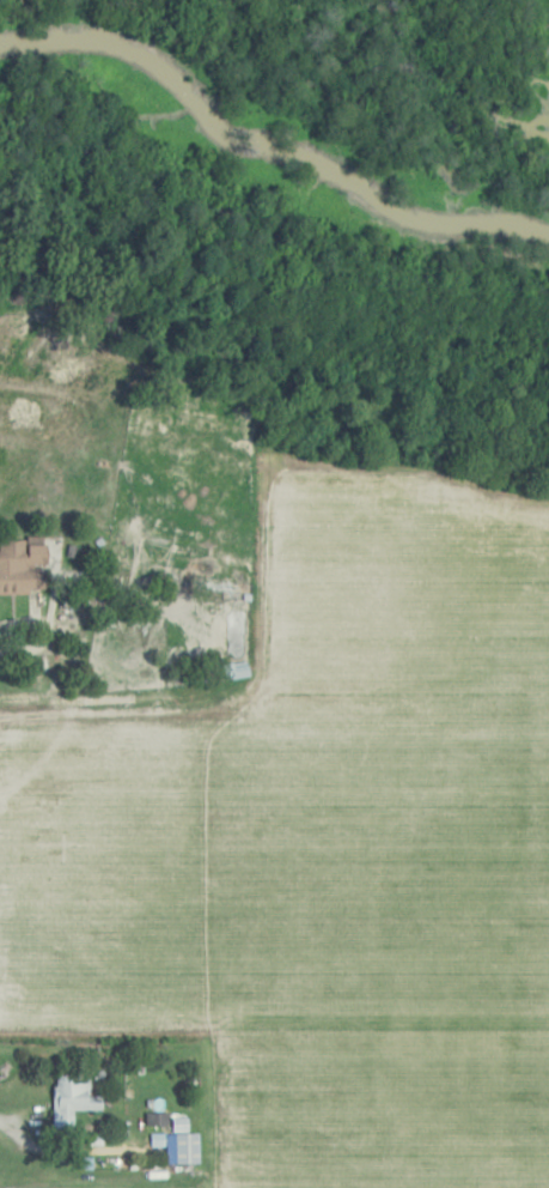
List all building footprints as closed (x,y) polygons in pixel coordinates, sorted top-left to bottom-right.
[(0,552),(0,591),(26,591),(26,552),(0,552)] [(89,1075),(56,1074),(54,1117),(100,1118),(100,1098),(89,1098),(89,1075)] [(166,1163),(198,1163),(198,1133),(166,1133),(166,1163)]
